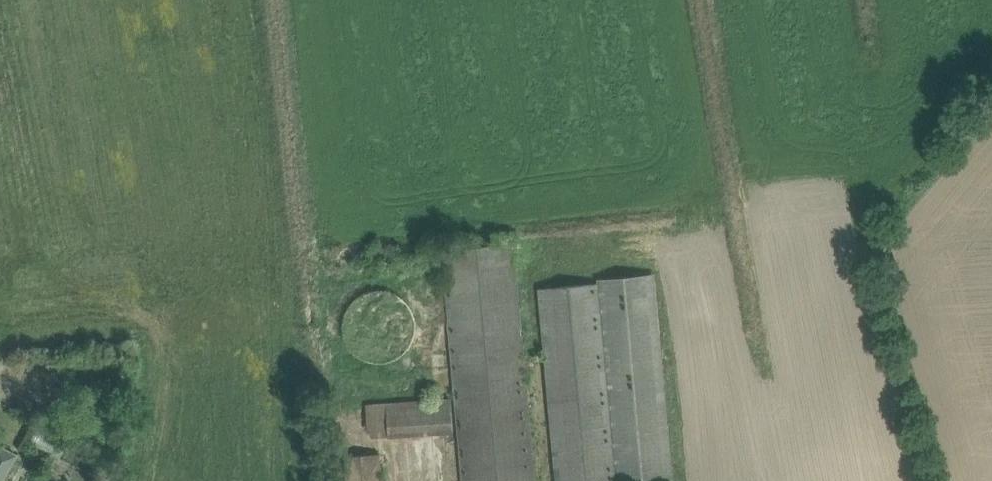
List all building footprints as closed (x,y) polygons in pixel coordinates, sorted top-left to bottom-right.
[(520,240),(453,245),(455,270),(447,271),(455,396),(369,402),(371,436),(461,430),(464,480),(536,480),(520,240)] [(556,480),(678,480),(661,272),(540,282),(556,480)] [(15,454),(0,446),(0,480),(1,480),(15,454)]
